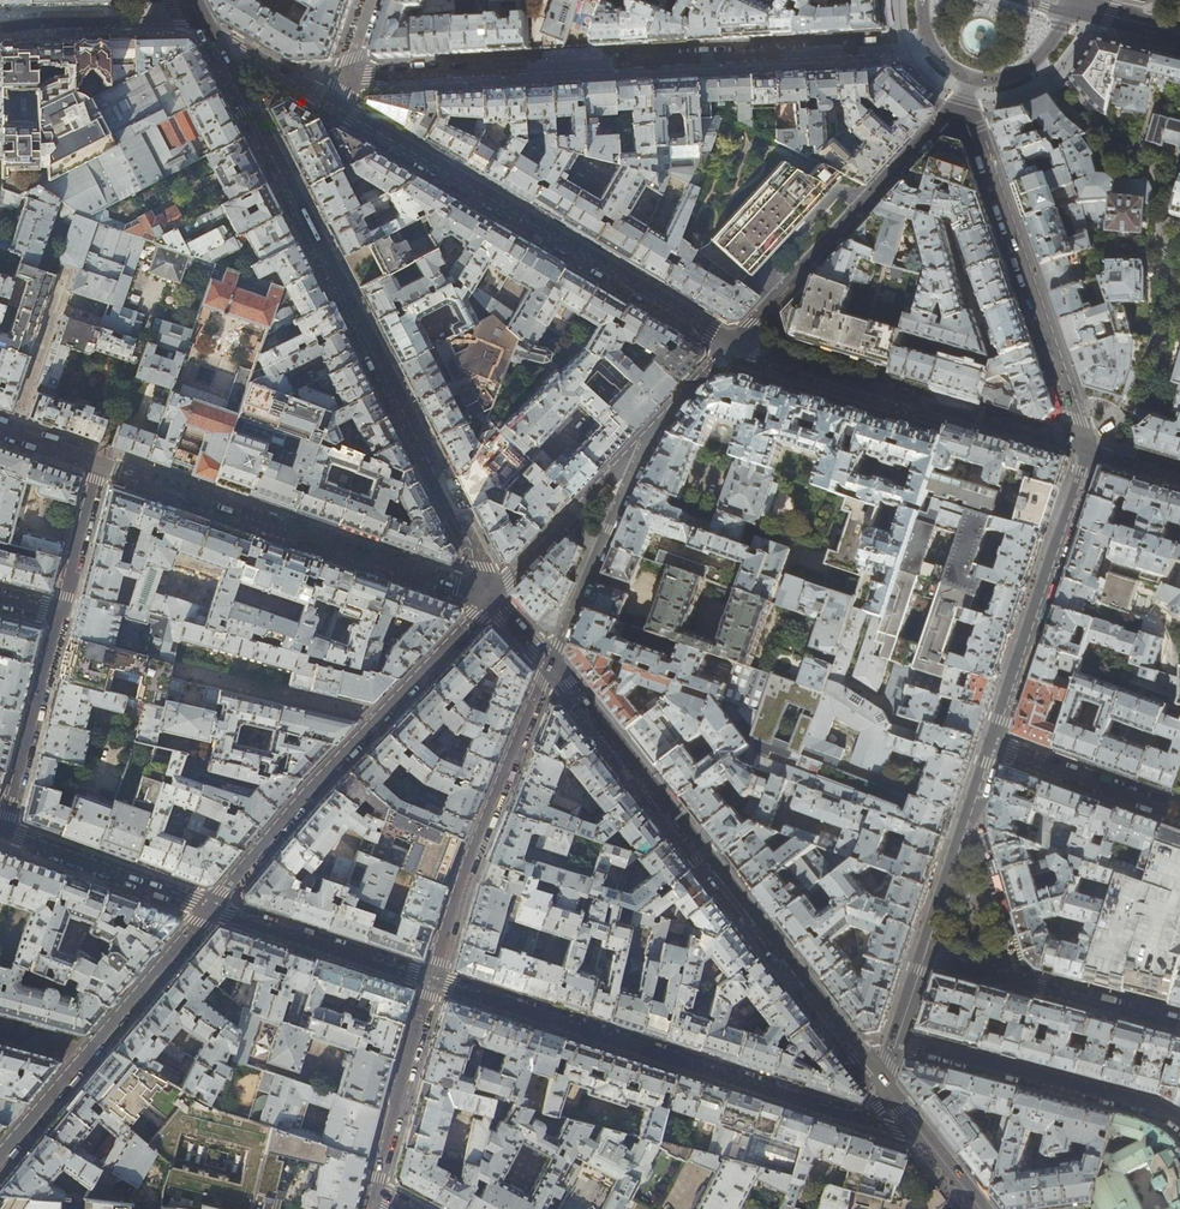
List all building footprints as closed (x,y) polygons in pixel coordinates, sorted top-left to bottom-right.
[(212,1),(222,19),(260,42),(295,63),(313,62),(332,61),(352,1),(348,0),(294,0),(298,2),(297,3),(299,4),(299,3),(312,11),(310,14),(300,9),(299,10),(296,8),(296,6),(295,6),(287,19),(263,6),(263,0),(212,0),(212,1)] [(455,0),(391,0),(390,2),(409,9),(425,7),(455,3),(455,0)] [(455,3),(457,54),(475,53),(493,52),(492,19),(473,20),(472,0),(464,1),(464,0),(455,0),(455,3)] [(492,19),(493,52),(511,51),(529,50),(527,0),(491,0),(492,19)] [(544,35),(544,49),(565,48),(576,8),(579,2),(580,0),(558,0),(544,35)] [(613,45),(628,44),(626,12),(617,13),(616,9),(618,4),(608,0),(600,20),(594,46),(613,45)] [(626,2),(626,7),(625,7),(626,12),(628,44),(636,44),(643,44),(652,43),(664,12),(664,11),(669,0),(658,0),(655,7),(651,6),(645,3),(646,0),(622,0),(626,2)] [(684,3),(678,18),(664,12),(652,43),(674,42),(690,41),(691,23),(701,0),(683,0),(684,3)] [(691,23),(690,41),(698,40),(708,40),(708,25),(718,0),(701,0),(691,23)] [(733,0),(718,0),(708,25),(708,40),(718,39),(725,39),(725,20),(733,0)] [(725,20),(725,39),(749,38),(775,36),(774,17),(782,0),(733,0),(725,20)] [(774,17),(775,36),(786,36),(795,35),(800,13),(805,0),(782,0),(774,17)] [(800,13),(795,35),(806,34),(816,34),(823,13),(811,8),(813,1),(826,6),(828,0),(805,0),(800,13)] [(826,6),(823,13),(816,34),(840,33),(856,32),(854,0),(828,0),(826,6)] [(885,30),(881,14),(880,0),(854,0),(856,32),(870,31),(885,30)] [(409,9),(390,2),(382,26),(375,48),(376,54),(378,58),(416,56),(413,23),(415,23),(425,7),(409,9)] [(415,23),(413,23),(416,56),(437,55),(457,54),(455,3),(425,7),(415,23)] [(156,39),(135,40),(135,77),(195,45),(194,43),(186,39),(156,39)] [(89,40),(72,41),(73,88),(76,88),(76,86),(79,83),(79,80),(87,72),(91,76),(97,76),(101,80),(102,83),(104,85),(109,86),(108,40),(89,40)] [(120,40),(108,40),(109,86),(109,90),(135,77),(135,40),(120,40)] [(18,42),(0,42),(1,160),(2,178),(8,178),(8,170),(37,170),(37,168),(37,145),(37,133),(36,41),(18,42)] [(56,41),(36,41),(37,133),(39,133),(42,139),(43,142),(46,144),(37,145),(37,168),(46,168),(46,181),(114,146),(90,100),(82,94),(73,91),(73,88),(72,41),(56,41)] [(1113,104),(1118,83),(1119,83),(1126,48),(1113,45),(1097,41),(1095,46),(1092,54),(1087,61),(1082,68),(1074,77),(1073,78),(1066,84),(1074,94),(1082,104),(1085,107),(1089,111),(1098,119),(1108,126),(1113,104)] [(204,64),(195,45),(135,77),(109,90),(90,100),(114,146),(188,108),(219,92),(207,69),(204,64)] [(195,45),(204,64),(206,63),(206,61),(198,46),(197,45),(196,45),(195,45)] [(1126,48),(1119,83),(1118,83),(1113,104),(1125,107),(1125,112),(1133,114),(1134,109),(1147,112),(1155,78),(1157,79),(1160,79),(1159,83),(1160,86),(1166,87),(1167,85),(1168,85),(1169,81),(1177,83),(1176,84),(1179,85),(1179,60),(1126,48)] [(882,66),(862,67),(863,96),(871,104),(874,107),(886,118),(907,137),(921,122),(930,112),(934,95),(915,78),(901,65),(882,66)] [(846,68),(832,69),(835,113),(842,113),(842,123),(846,128),(856,121),(871,104),(863,96),(862,67),(846,68)] [(817,70),(801,71),(803,102),(806,102),(806,97),(814,96),(814,109),(803,109),(806,156),(823,144),(822,116),(827,115),(827,122),(835,122),(835,113),(832,69),(817,70)] [(787,71),(772,72),(774,102),(774,104),(792,103),(794,129),(775,130),(775,141),(806,156),(803,109),(803,102),(801,71),(787,71)] [(753,73),(748,74),(749,103),(774,102),(772,72),(768,73),(753,73)] [(727,75),(694,77),(698,143),(700,174),(722,116),(709,116),(708,100),(715,100),(716,102),(717,104),(720,105),(722,104),(723,106),(719,108),(721,109),(721,110),(721,112),(721,113),(722,116),(722,115),(750,129),(749,103),(748,74),(727,75)] [(668,145),(698,143),(694,77),(671,78),(648,79),(652,146),(668,145)] [(632,80),(612,81),(614,109),(624,109),(624,112),(632,112),(633,121),(621,121),(621,133),(633,133),(635,153),(617,154),(618,164),(635,168),(654,173),(652,146),(648,79),(632,80)] [(597,82),(579,83),(584,155),(597,158),(617,163),(618,164),(617,154),(616,135),(592,136),(592,129),(594,128),(594,126),(593,124),(592,123),(591,123),(591,115),(614,113),(614,109),(612,81),(597,82)] [(565,84),(550,85),(552,117),(569,116),(570,135),(553,135),(554,147),(562,149),(576,153),(584,155),(579,83),(565,84)] [(537,85),(521,86),(524,135),(540,133),(553,132),(552,117),(550,85),(537,85)] [(501,87),(481,89),(483,123),(506,122),(509,123),(510,137),(503,148),(500,148),(494,144),(494,145),(486,140),(489,135),(483,132),(463,163),(476,171),(497,184),(518,150),(524,141),(524,135),(521,86),(501,87)] [(434,121),(422,139),(442,151),(463,163),(483,132),(484,130),(483,123),(481,89),(458,90),(434,91),(436,112),(436,117),(434,121)] [(434,112),(436,112),(434,91),(412,92),(365,95),(363,104),(369,108),(396,124),(422,139),(434,121),(431,119),(434,112)] [(206,155),(242,137),(238,128),(235,128),(236,126),(230,115),(219,92),(188,108),(192,115),(198,127),(201,134),(208,148),(205,150),(206,151),(202,152),(204,156),(206,155)] [(1089,136),(1077,126),(1068,116),(1058,105),(1051,96),(1039,103),(1026,107),(1047,144),(1054,141),(1061,139),(1064,148),(1084,138),(1089,136)] [(303,124),(316,117),(301,109),(286,99),(276,104),(268,109),(275,123),(281,135),(296,128),(294,123),(301,120),(303,124)] [(900,144),(907,137),(886,118),(881,122),(870,112),(874,107),(871,104),(856,121),(891,154),(900,144)] [(1047,144),(1026,107),(1017,109),(1015,110),(1009,111),(1000,111),(995,129),(1000,143),(1006,158),(1047,144)] [(200,158),(190,140),(201,134),(198,127),(192,115),(188,108),(114,146),(46,181),(37,185),(85,218),(103,209),(200,158)] [(1172,120),(1156,116),(1150,136),(1149,142),(1179,150),(1179,122),(1172,120)] [(322,121),(316,117),(303,124),(296,128),(281,135),(293,158),(307,185),(342,167),(332,148),(327,136),(326,137),(319,122),(320,121),(321,122),(322,121)] [(876,170),(891,154),(856,121),(846,128),(845,128),(858,140),(859,142),(858,144),(852,150),(852,151),(851,152),(849,153),(847,152),(831,138),(811,153),(829,161),(825,166),(840,173),(862,185),(876,170)] [(350,164),(373,152),(346,135),(334,128),(330,130),(340,152),(343,151),(350,164)] [(553,132),(540,133),(541,145),(544,145),(544,153),(536,166),(519,156),(522,152),(518,150),(497,184),(511,192),(528,202),(562,149),(554,147),(553,135),(553,132)] [(242,137),(206,155),(229,201),(239,196),(243,194),(265,182),(254,161),(242,137)] [(1096,154),(1084,138),(1064,148),(1065,150),(1071,168),(1074,177),(1081,174),(1081,176),(1081,179),(1083,180),(1085,181),(1076,184),(1082,202),(1084,209),(1113,200),(1113,199),(1114,199),(1115,179),(1109,176),(1099,175),(1094,158),(1096,157),(1096,155),(1096,154)] [(954,141),(945,139),(935,150),(913,173),(946,184),(956,188),(981,196),(968,158),(963,144),(954,141)] [(1071,168),(1065,150),(1058,152),(1054,141),(1047,144),(1006,158),(1011,174),(1016,188),(1071,168)] [(698,143),(668,145),(670,174),(669,176),(687,184),(663,236),(646,226),(625,260),(642,270),(661,282),(677,237),(700,174),(698,143)] [(670,174),(668,145),(652,146),(654,173),(635,168),(592,240),(607,249),(625,260),(646,226),(626,215),(643,185),(661,195),(669,176),(670,174)] [(561,178),(576,153),(562,149),(528,202),(542,210),(559,221),(579,188),(561,178)] [(390,162),(373,152),(350,164),(344,166),(348,174),(353,183),(362,177),(378,187),(360,196),(360,197),(364,204),(368,202),(416,177),(390,162)] [(816,199),(840,173),(825,166),(818,163),(807,174),(782,162),(706,244),(696,251),(712,263),(739,283),(760,260),(787,231),(816,199)] [(635,168),(618,164),(617,163),(615,168),(617,169),(599,201),(579,188),(559,221),(576,231),(592,240),(635,168)] [(344,166),(342,167),(307,185),(317,205),(326,223),(364,204),(360,197),(355,200),(343,177),(348,174),(344,166)] [(1076,184),(1074,177),(1071,168),(1016,188),(1022,206),(1027,221),(1082,202),(1076,184)] [(946,184),(913,173),(908,180),(919,188),(927,189),(926,194),(918,194),(905,183),(890,198),(886,202),(936,218),(945,189),(946,184)] [(435,188),(416,177),(368,202),(372,210),(371,211),(374,216),(391,207),(388,202),(391,201),(397,213),(396,217),(379,226),(383,234),(418,216),(453,199),(435,188)] [(1115,178),(1115,179),(1114,199),(1145,202),(1145,204),(1157,205),(1156,196),(1153,188),(1150,187),(1147,183),(1145,180),(1145,177),(1143,180),(1115,178)] [(265,182),(243,194),(245,197),(241,199),(241,201),(240,201),(239,199),(240,197),(239,196),(229,201),(185,224),(152,241),(159,244),(189,254),(196,256),(226,241),(223,235),(225,234),(222,227),(220,227),(217,229),(215,228),(184,244),(181,238),(226,215),(237,235),(281,212),(272,196),(265,182)] [(85,218),(37,185),(24,192),(38,197),(36,201),(27,198),(12,241),(0,237),(0,257),(19,264),(36,270),(56,211),(59,212),(58,215),(71,224),(75,215),(85,218)] [(986,210),(981,196),(956,188),(953,195),(947,193),(948,190),(945,189),(936,218),(944,221),(948,218),(953,220),(950,223),(956,241),(993,229),(986,210)] [(0,189),(0,205),(2,206),(3,204),(18,209),(22,197),(23,198),(23,196),(19,195),(18,195),(0,189)] [(471,209),(453,199),(418,216),(423,226),(426,225),(424,220),(427,218),(432,227),(427,234),(428,235),(435,248),(443,234),(446,235),(447,234),(448,233),(462,242),(461,244),(461,245),(463,247),(464,248),(457,260),(452,260),(448,266),(450,269),(448,273),(450,276),(452,280),(457,278),(490,221),(471,209)] [(1145,202),(1114,199),(1113,199),(1113,200),(1084,209),(1087,222),(1102,217),(1101,231),(1143,234),(1145,204),(1145,202)] [(372,210),(368,202),(364,204),(326,223),(335,239),(343,255),(383,234),(379,226),(370,231),(368,231),(366,230),(360,219),(360,217),(362,216),(371,211),(372,210)] [(936,218),(886,202),(869,221),(850,242),(877,253),(874,262),(877,263),(916,273),(917,271),(915,261),(908,259),(910,248),(909,248),(908,244),(901,243),(903,235),(906,236),(907,233),(904,232),(908,219),(918,221),(917,225),(930,271),(943,275),(957,271),(944,221),(936,218)] [(1043,267),(1094,249),(1087,222),(1084,209),(1082,202),(1027,221),(1035,243),(1043,267)] [(122,223),(120,230),(134,235),(145,239),(152,241),(185,224),(175,206),(160,214),(161,216),(154,219),(150,212),(126,225),(122,223)] [(103,209),(85,218),(114,228),(116,224),(109,221),(108,211),(103,209)] [(281,212),(237,235),(226,241),(196,256),(212,262),(241,247),(242,247),(243,246),(243,244),(241,242),(240,242),(247,239),(255,255),(245,259),(249,267),(296,243),(288,227),(281,212)] [(114,228),(85,218),(75,215),(71,224),(59,259),(61,264),(69,267),(78,270),(79,269),(115,281),(118,282),(134,235),(120,230),(114,228)] [(427,234),(423,226),(418,216),(383,234),(343,255),(349,267),(359,288),(390,272),(412,261),(406,250),(408,249),(409,250),(411,248),(410,245),(428,235),(427,234)] [(508,232),(490,221),(457,278),(470,291),(487,310),(493,299),(477,288),(471,289),(486,264),(507,276),(527,243),(508,232)] [(998,246),(993,229),(956,241),(958,250),(965,248),(970,262),(962,264),(966,276),(972,273),(1004,263),(998,246)] [(122,307),(145,239),(134,235),(118,282),(115,281),(107,305),(103,318),(100,326),(135,339),(136,339),(145,314),(122,307)] [(695,250),(677,237),(661,282),(675,290),(690,299),(706,273),(698,269),(700,266),(697,264),(698,261),(695,259),(694,258),(690,264),(687,262),(695,250)] [(862,284),(870,283),(877,263),(874,262),(877,253),(850,242),(840,253),(816,279),(851,289),(854,282),(862,284)] [(296,243),(249,267),(239,272),(258,278),(272,270),(276,271),(284,286),(311,273),(302,254),(296,243)] [(543,252),(527,243),(507,276),(528,289),(514,312),(493,299),(487,310),(492,315),(518,338),(518,339),(531,317),(563,265),(543,252)] [(184,267),(189,254),(159,244),(149,272),(179,282),(184,267)] [(400,307),(452,280),(450,276),(442,280),(435,266),(442,262),(435,249),(414,260),(422,276),(398,288),(390,272),(359,288),(368,304),(376,320),(394,310),(390,302),(394,300),(397,301),(400,307)] [(1098,263),(1094,249),(1043,267),(1048,281),(1053,295),(1102,278),(1098,263)] [(196,256),(189,254),(184,267),(194,271),(193,274),(199,276),(201,273),(211,276),(215,263),(212,262),(196,256)] [(1098,263),(1102,278),(1111,307),(1120,335),(1137,337),(1128,309),(1129,308),(1131,307),(1131,305),(1132,303),(1147,303),(1146,270),(1145,270),(1145,262),(1098,263)] [(239,272),(215,263),(211,276),(201,304),(268,327),(282,286),(258,278),(239,272)] [(746,310),(758,298),(739,283),(712,263),(690,299),(709,310),(728,322),(737,320),(746,310)] [(1011,281),(1004,263),(972,273),(987,313),(1018,303),(1011,281)] [(55,276),(36,270),(19,264),(15,277),(27,282),(18,309),(41,316),(44,308),(45,308),(49,296),(48,296),(50,290),(55,276)] [(578,274),(563,265),(531,317),(545,325),(558,302),(569,309),(564,317),(572,322),(577,314),(595,284),(578,274)] [(79,269),(78,270),(76,277),(70,292),(90,299),(86,309),(88,313),(103,318),(107,305),(115,281),(79,269)] [(968,314),(957,271),(943,275),(930,271),(929,271),(917,313),(937,318),(941,305),(944,305),(948,321),(968,314)] [(318,285),(311,273),(284,286),(282,286),(268,327),(265,336),(292,322),(327,304),(318,285)] [(7,298),(14,279),(0,274),(0,296),(7,298)] [(470,291),(457,278),(452,280),(400,307),(394,310),(376,320),(386,339),(398,362),(425,349),(431,346),(418,321),(419,317),(445,304),(448,305),(457,321),(450,324),(449,328),(453,335),(477,322),(465,299),(470,291)] [(1102,278),(1053,295),(1058,308),(1063,323),(1094,312),(1093,307),(1087,309),(1081,292),(1094,288),(1101,310),(1111,307),(1102,278)] [(851,289),(816,279),(793,303),(784,314),(790,337),(817,345),(870,360),(894,367),(900,346),(904,333),(904,332),(846,315),(853,291),(851,290),(851,289)] [(611,293),(595,284),(577,314),(596,325),(584,345),(582,343),(580,346),(582,348),(595,356),(598,351),(627,302),(611,293)] [(636,308),(627,302),(598,351),(621,373),(630,363),(616,349),(616,348),(618,349),(626,340),(629,342),(646,314),(636,308)] [(1025,323),(1018,303),(987,313),(982,315),(986,327),(993,325),(995,332),(989,334),(997,359),(1034,347),(1025,323)] [(327,304),(292,322),(293,325),(296,323),(301,333),(258,355),(252,371),(252,374),(262,368),(301,348),(298,344),(303,342),(305,346),(314,341),(315,341),(313,337),(319,334),(321,338),(322,337),(340,328),(334,316),(327,304)] [(1111,307),(1101,310),(1094,312),(1063,323),(1068,338),(1073,353),(1120,335),(1111,307)] [(41,316),(18,309),(9,336),(0,333),(0,347),(1,347),(27,356),(33,337),(34,337),(35,334),(38,325),(37,325),(41,316)] [(974,312),(968,314),(948,321),(947,321),(946,326),(941,324),(942,319),(937,318),(917,313),(910,311),(904,332),(904,333),(988,358),(989,357),(974,312)] [(658,321),(646,314),(629,342),(625,349),(635,358),(640,353),(646,356),(653,343),(660,347),(661,347),(665,338),(670,341),(675,343),(680,334),(658,321)] [(453,335),(434,344),(453,381),(443,386),(417,399),(425,415),(435,435),(467,419),(473,416),(490,407),(509,360),(518,338),(492,315),(477,322),(453,335)] [(59,326),(54,341),(69,346),(90,353),(92,348),(99,328),(63,316),(59,326)] [(546,326),(545,325),(531,317),(518,339),(518,338),(509,360),(518,362),(520,357),(542,363),(548,361),(550,353),(545,347),(534,345),(546,326)] [(148,342),(156,345),(176,352),(183,354),(192,330),(156,318),(147,342),(148,342)] [(100,326),(99,328),(92,348),(128,360),(135,339),(100,326)] [(340,328),(322,337),(324,342),(316,346),(314,341),(305,346),(301,348),(262,368),(264,375),(249,382),(287,396),(305,387),(312,383),(308,374),(290,387),(283,374),(320,354),(327,367),(317,372),(320,378),(356,360),(348,343),(340,328)] [(653,361),(677,384),(691,369),(703,357),(701,347),(691,341),(680,334),(675,343),(670,341),(669,344),(673,346),(671,349),(669,349),(668,350),(661,347),(660,347),(653,343),(646,356),(652,360),(653,361)] [(1135,383),(1140,373),(1141,371),(1148,355),(1152,338),(1137,337),(1120,335),(1073,353),(1081,375),(1089,399),(1096,399),(1103,400),(1107,402),(1111,403),(1115,406),(1118,408),(1129,394),(1135,383)] [(52,390),(69,346),(54,341),(53,340),(44,364),(37,384),(52,390)] [(152,354),(156,345),(148,342),(136,377),(171,388),(183,354),(176,352),(173,361),(152,354)] [(935,389),(944,359),(900,346),(894,367),(892,376),(915,383),(935,389)] [(27,356),(1,347),(0,350),(0,408),(10,412),(29,357),(27,356)] [(980,402),(1010,411),(1045,421),(1056,410),(1042,371),(1034,347),(997,359),(992,361),(990,366),(980,402)] [(515,413),(514,413),(502,425),(503,425),(498,430),(522,453),(531,444),(534,447),(535,446),(536,447),(577,404),(594,419),(605,406),(604,405),(586,388),(579,382),(595,356),(582,348),(557,373),(554,370),(543,381),(544,383),(515,413)] [(443,386),(425,349),(398,362),(406,379),(417,399),(443,386)] [(605,406),(632,431),(644,419),(656,406),(621,373),(598,351),(595,356),(579,382),(586,388),(598,375),(617,391),(604,405),(605,406)] [(955,395),(980,402),(990,366),(981,364),(980,370),(944,359),(935,389),(955,395)] [(356,360),(320,378),(318,380),(321,386),(331,390),(334,389),(340,400),(334,402),(332,397),(305,387),(287,396),(331,412),(372,391),(364,375),(356,360)] [(621,373),(656,406),(666,395),(677,384),(653,361),(652,360),(641,372),(630,363),(621,373)] [(252,374),(252,371),(240,367),(225,409),(171,390),(167,400),(159,424),(155,434),(146,459),(168,466),(184,424),(207,432),(200,452),(195,450),(190,465),(186,463),(183,472),(213,482),(249,382),(252,374)] [(772,404),(777,389),(755,383),(740,379),(717,385),(687,418),(671,435),(699,445),(707,448),(716,423),(717,421),(724,423),(724,424),(731,426),(731,427),(733,427),(742,430),(740,438),(739,438),(736,447),(733,456),(751,463),(755,451),(758,452),(766,426),(769,416),(771,417),(775,405),(772,404)] [(249,382),(213,482),(243,492),(270,502),(293,510),(300,491),(294,489),(296,480),(303,482),(319,437),(322,438),(331,412),(287,396),(249,382)] [(798,395),(777,389),(772,404),(775,405),(771,417),(775,418),(772,428),(766,426),(758,452),(761,453),(757,466),(759,466),(760,466),(775,471),(778,463),(779,463),(782,449),(783,444),(803,450),(803,451),(804,452),(810,432),(801,429),(803,420),(814,423),(820,402),(798,395)] [(372,391),(331,412),(322,438),(333,443),(385,416),(377,401),(372,391)] [(63,430),(72,405),(37,392),(27,418),(43,423),(63,430)] [(75,397),(72,405),(63,430),(79,436),(98,442),(108,415),(99,412),(100,409),(92,406),(92,403),(75,397)] [(159,424),(167,400),(158,397),(157,402),(152,400),(146,419),(159,424)] [(1151,425),(1160,417),(1166,412),(1149,400),(1132,419),(1135,422),(1136,423),(1145,430),(1151,425)] [(839,407),(820,402),(814,423),(821,425),(818,434),(810,432),(804,452),(822,457),(825,459),(823,465),(822,465),(816,486),(837,494),(839,484),(848,454),(844,452),(849,438),(854,440),(857,429),(859,430),(864,414),(839,407)] [(583,441),(604,461),(618,446),(632,431),(605,406),(594,419),(593,419),(598,425),(583,441)] [(485,418),(490,407),(473,416),(483,424),(485,418)] [(888,421),(864,414),(859,430),(857,429),(854,440),(859,441),(854,455),(848,454),(839,484),(847,486),(847,487),(848,489),(857,492),(856,494),(860,496),(862,500),(869,502),(868,505),(875,507),(883,510),(884,510),(886,504),(890,505),(896,487),(893,483),(877,478),(876,480),(861,476),(866,461),(867,462),(870,452),(875,454),(874,459),(884,462),(886,466),(893,468),(905,426),(888,421)] [(391,428),(385,416),(333,443),(339,445),(361,454),(366,457),(372,453),(397,441),(391,428)] [(1160,417),(1151,425),(1157,427),(1151,432),(1145,430),(1136,431),(1139,440),(1139,445),(1139,448),(1156,453),(1179,460),(1179,423),(1160,417)] [(498,430),(485,418),(483,424),(476,443),(464,471),(456,475),(462,488),(472,507),(486,500),(500,506),(506,491),(532,463),(529,460),(522,453),(498,430)] [(468,422),(467,419),(435,435),(443,451),(456,475),(464,471),(476,443),(466,423),(468,422)] [(146,459),(155,434),(120,422),(111,447),(130,453),(146,459)] [(951,424),(947,439),(937,469),(950,473),(954,470),(957,459),(973,464),(983,434),(966,429),(951,424)] [(927,433),(905,426),(893,468),(898,469),(902,470),(903,467),(910,469),(912,467),(914,463),(923,466),(922,469),(920,469),(918,475),(916,476),(912,491),(896,487),(890,505),(890,507),(899,510),(899,508),(905,510),(898,532),(893,534),(877,529),(871,548),(889,554),(890,556),(896,558),(895,560),(890,559),(887,560),(868,554),(866,563),(868,564),(865,574),(883,580),(885,579),(886,576),(891,578),(889,585),(882,583),(881,585),(880,585),(878,586),(870,613),(875,615),(889,620),(904,573),(928,498),(936,474),(937,469),(947,439),(927,433)] [(998,438),(983,434),(973,464),(992,469),(989,480),(991,484),(1003,488),(1005,480),(1006,476),(1015,443),(998,438)] [(681,494),(699,445),(671,435),(657,460),(643,485),(643,486),(673,496),(685,500),(686,496),(681,494)] [(321,444),(322,438),(319,437),(303,482),(309,484),(306,493),(300,491),(293,510),(316,518),(336,525),(348,491),(324,482),(331,464),(354,472),(359,460),(361,454),(339,445),(337,450),(335,450),(334,448),(333,446),(331,446),(330,446),(328,447),(321,444)] [(397,441),(372,453),(376,461),(390,467),(402,472),(402,471),(411,467),(402,450),(397,441)] [(575,450),(596,469),(601,464),(604,461),(583,441),(575,450)] [(1042,451),(1015,443),(1006,476),(1011,478),(1014,470),(1020,472),(1018,477),(1059,488),(1060,489),(1064,476),(1070,459),(1042,451)] [(542,473),(569,498),(583,483),(596,469),(575,450),(566,447),(554,460),(542,473)] [(32,549),(60,557),(63,543),(56,541),(57,539),(37,533),(36,535),(23,532),(20,534),(12,531),(25,481),(35,486),(35,488),(35,490),(36,492),(38,494),(49,497),(47,502),(59,505),(72,509),(81,476),(58,468),(9,451),(0,448),(0,541),(32,549)] [(541,448),(529,460),(532,463),(542,473),(554,460),(541,448)] [(757,466),(751,463),(733,456),(733,457),(731,462),(732,464),(736,465),(731,482),(722,506),(718,505),(715,506),(713,510),(720,513),(747,522),(756,525),(758,520),(759,520),(761,516),(769,519),(781,484),(773,481),(774,478),(773,478),(775,472),(775,471),(760,466),(759,466),(757,466)] [(366,462),(359,460),(354,472),(372,479),(366,497),(348,491),(336,525),(355,531),(379,540),(387,515),(381,513),(387,498),(393,500),(399,482),(387,477),(390,467),(376,461),(368,458),(366,462)] [(532,463),(506,491),(500,506),(502,507),(521,515),(538,531),(553,515),(569,498),(542,473),(532,463)] [(424,492),(426,491),(416,471),(414,472),(411,467),(402,471),(402,472),(399,482),(393,500),(387,515),(379,540),(448,564),(456,555),(430,505),(424,492)] [(1097,485),(1093,499),(1118,506),(1120,499),(1125,498),(1129,499),(1126,509),(1130,510),(1140,479),(1120,473),(1103,468),(1097,485)] [(967,483),(936,474),(928,498),(960,508),(967,483)] [(1017,483),(1005,480),(1003,488),(1001,493),(994,518),(1045,532),(1052,511),(1059,488),(1018,477),(1017,483)] [(1155,484),(1140,479),(1130,510),(1129,512),(1145,517),(1140,534),(1124,529),(1120,542),(1117,552),(1113,562),(1142,571),(1168,488),(1155,484)] [(1001,493),(967,483),(960,508),(994,518),(1001,493)] [(128,524),(135,526),(144,498),(128,492),(109,485),(102,513),(94,542),(121,549),(128,524)] [(670,504),(673,496),(643,486),(639,494),(633,508),(703,533),(709,535),(739,545),(747,522),(720,513),(715,526),(685,516),(686,513),(675,509),(670,504)] [(1168,488),(1142,571),(1159,576),(1157,582),(1159,583),(1161,577),(1170,580),(1177,561),(1179,552),(1179,546),(1166,542),(1172,523),(1179,526),(1179,491),(1173,489),(1168,488)] [(154,501),(144,498),(135,526),(133,531),(139,534),(134,548),(128,547),(127,550),(133,552),(147,556),(165,505),(154,501)] [(877,529),(883,510),(875,507),(872,516),(863,513),(866,504),(850,498),(845,511),(854,514),(840,554),(831,551),(827,566),(829,566),(830,566),(864,578),(865,574),(868,564),(866,563),(868,554),(871,548),(877,529)] [(1026,592),(1030,580),(1045,533),(1045,532),(994,518),(960,508),(928,498),(904,573),(979,598),(983,586),(984,581),(989,583),(1002,586),(1026,592)] [(1115,517),(1118,506),(1093,499),(1088,514),(1084,525),(1082,530),(1120,542),(1124,529),(1129,512),(1130,510),(1126,509),(1123,508),(1120,519),(1115,517)] [(501,510),(502,507),(500,506),(486,500),(472,507),(477,517),(485,533),(497,527),(497,526),(506,521),(506,520),(501,510)] [(165,505),(147,556),(139,578),(129,607),(183,621),(220,631),(230,600),(232,593),(236,582),(252,535),(229,527),(165,505)] [(700,541),(703,533),(633,508),(626,525),(616,548),(643,558),(654,533),(692,546),(691,549),(708,555),(709,552),(746,566),(744,574),(738,572),(736,577),(661,551),(657,563),(672,568),(705,580),(738,591),(756,598),(771,556),(753,550),(739,545),(709,535),(706,543),(700,541)] [(497,527),(485,533),(492,546),(499,560),(508,562),(523,547),(538,531),(521,515),(512,523),(512,525),(510,525),(506,520),(506,521),(497,526),(497,527)] [(1117,552),(1120,542),(1082,530),(1073,558),(1066,581),(1104,593),(1107,583),(1096,580),(1107,548),(1117,552)] [(293,550),(252,535),(236,582),(300,603),(315,557),(293,550)] [(771,556),(756,598),(771,603),(790,550),(758,539),(753,550),(771,556)] [(560,552),(549,562),(570,580),(578,561),(583,549),(570,540),(560,552)] [(121,549),(94,542),(88,567),(81,594),(113,602),(121,573),(139,578),(147,556),(133,552),(130,560),(125,558),(124,562),(118,560),(121,549)] [(644,558),(643,558),(616,548),(611,559),(604,574),(633,584),(644,558)] [(54,579),(60,557),(32,549),(31,553),(34,554),(33,558),(15,553),(8,582),(50,593),(54,579)] [(8,582),(15,553),(0,550),(0,580),(8,582)] [(317,558),(315,557),(300,603),(304,604),(319,559),(317,558)] [(305,644),(304,648),(306,648),(305,654),(316,657),(323,658),(329,639),(337,617),(353,570),(335,564),(319,559),(304,604),(298,623),(289,649),(297,651),(298,652),(300,642),(305,644)] [(535,618),(540,623),(539,623),(546,631),(555,629),(567,602),(575,584),(570,580),(549,562),(537,575),(515,597),(528,611),(535,618)] [(688,632),(705,580),(672,568),(650,633),(667,639),(669,633),(676,635),(674,641),(683,644),(710,654),(726,660),(729,654),(735,656),(734,662),(735,663),(750,668),(754,658),(753,657),(768,614),(769,615),(773,604),(771,603),(756,598),(738,591),(720,643),(688,632)] [(368,576),(353,570),(337,617),(340,618),(342,617),(356,622),(356,623),(354,623),(351,624),(346,644),(329,639),(323,658),(342,663),(343,664),(345,658),(342,657),(343,654),(349,656),(347,665),(356,667),(364,638),(370,623),(374,612),(386,582),(368,576)] [(912,688),(943,697),(951,669),(964,672),(970,673),(997,680),(1002,664),(1014,628),(987,621),(988,618),(979,615),(975,614),(976,610),(979,598),(904,573),(889,620),(877,657),(889,660),(897,663),(918,670),(912,688)] [(1109,574),(1107,583),(1104,593),(1100,603),(1129,614),(1139,583),(1109,574)] [(781,607),(822,621),(847,630),(854,607),(856,601),(834,593),(833,594),(812,587),(812,586),(790,577),(781,607)] [(1100,603),(1104,593),(1066,581),(1063,590),(1059,601),(1086,610),(1089,602),(1100,606),(1100,603)] [(388,645),(420,654),(439,634),(458,615),(456,606),(418,593),(386,582),(374,612),(378,613),(377,617),(375,618),(374,620),(374,622),(375,624),(374,624),(370,623),(364,638),(378,642),(387,617),(392,615),(411,621),(410,626),(397,640),(395,638),(394,640),(391,637),(385,644),(388,645)] [(595,596),(588,611),(620,622),(629,596),(600,585),(595,596)] [(1019,613),(1026,592),(1002,586),(1001,591),(998,590),(996,591),(991,606),(991,607),(995,608),(994,613),(990,614),(988,618),(987,621),(1014,628),(1019,613)] [(1168,586),(1167,586),(1161,600),(1173,605),(1172,608),(1174,615),(1179,617),(1179,590),(1168,586)] [(129,607),(113,602),(81,594),(76,613),(70,636),(113,647),(120,615),(126,616),(125,618),(126,618),(127,621),(129,623),(132,625),(134,626),(136,626),(140,626),(143,625),(145,623),(146,624),(148,626),(151,627),(143,655),(172,663),(178,640),(183,621),(129,607)] [(257,609),(230,600),(220,631),(289,649),(298,623),(271,614),(271,613),(257,608),(257,609)] [(1058,605),(1057,609),(1083,617),(1086,610),(1059,601),(1058,605)] [(867,612),(854,607),(847,630),(837,658),(836,663),(825,695),(896,738),(942,753),(948,755),(970,762),(974,750),(977,740),(926,725),(924,735),(893,726),(884,712),(843,687),(867,612)] [(1095,621),(1083,617),(1057,609),(1053,619),(1050,628),(1089,640),(1095,621)] [(621,622),(620,622),(588,611),(582,626),(573,647),(613,661),(615,655),(629,660),(627,666),(642,671),(643,665),(650,667),(648,673),(671,681),(674,674),(684,677),(681,685),(715,697),(761,713),(773,676),(750,668),(735,663),(729,682),(704,673),(710,654),(683,644),(676,664),(668,661),(670,657),(641,646),(639,651),(634,649),(635,647),(633,643),(623,640),(619,641),(615,640),(621,622)] [(877,657),(889,620),(875,615),(855,677),(878,693),(889,660),(877,657)] [(12,651),(11,656),(10,655),(9,654),(6,654),(5,657),(32,663),(37,646),(41,628),(21,623),(0,617),(0,648),(12,651)] [(1126,681),(1171,698),(1168,706),(1168,707),(1179,711),(1179,710),(1179,688),(1158,680),(1160,672),(1155,670),(1158,661),(1162,663),(1165,653),(1161,651),(1164,640),(1162,639),(1163,637),(1154,619),(1147,617),(1146,618),(1146,620),(1140,639),(1126,681)] [(220,631),(183,621),(178,640),(211,649),(236,656),(234,663),(243,666),(245,658),(263,663),(292,671),(297,651),(289,649),(220,631)] [(837,658),(847,630),(822,621),(813,649),(837,658)] [(1089,640),(1089,641),(1118,651),(1111,675),(1126,681),(1140,639),(1124,633),(1124,630),(1095,621),(1089,640)] [(470,645),(451,665),(471,684),(483,672),(482,668),(487,664),(490,667),(510,648),(497,635),(489,626),(470,645)] [(1089,641),(1089,640),(1050,628),(1048,637),(1046,641),(1044,648),(1083,660),(1089,641)] [(143,655),(113,647),(70,636),(65,655),(59,679),(163,705),(164,699),(165,695),(169,678),(171,669),(173,663),(172,663),(143,655)] [(378,642),(364,638),(356,667),(373,672),(380,642),(378,642)] [(378,673),(397,678),(407,668),(420,654),(388,645),(382,657),(382,658),(382,659),(384,661),(378,673)] [(614,661),(613,661),(573,647),(569,655),(590,682),(616,715),(629,731),(667,701),(664,696),(656,698),(646,707),(648,710),(645,713),(643,712),(640,714),(628,698),(639,685),(671,697),(677,684),(671,681),(648,673),(642,671),(627,666),(618,663),(614,673),(611,669),(614,661)] [(517,655),(510,648),(490,667),(489,668),(486,677),(491,678),(495,673),(498,676),(490,699),(487,695),(480,692),(480,693),(477,698),(514,713),(523,690),(531,670),(517,655)] [(1083,665),(1084,660),(1083,660),(1044,648),(1039,661),(1033,681),(1074,694),(1083,665)] [(298,652),(297,651),(292,671),(288,685),(296,687),(308,690),(316,657),(305,654),(298,652)] [(20,710),(26,687),(32,663),(5,657),(0,655),(0,706),(20,710)] [(342,663),(323,658),(316,657),(308,690),(320,693),(334,696),(342,663)] [(809,659),(800,686),(825,695),(836,663),(827,660),(826,665),(809,659)] [(334,696),(371,705),(383,693),(397,678),(378,673),(373,672),(356,667),(347,665),(343,664),(342,663),(334,696)] [(909,697),(912,688),(918,670),(897,663),(886,697),(889,699),(902,719),(903,718),(905,710),(909,697)] [(471,684),(451,665),(441,675),(436,680),(429,687),(445,703),(449,699),(453,704),(450,707),(463,720),(463,719),(470,709),(459,698),(467,690),(472,696),(470,700),(474,702),(477,698),(480,693),(480,692),(471,684)] [(1111,675),(1083,665),(1074,694),(1070,704),(1062,729),(1056,750),(1078,758),(1099,766),(1110,730),(1113,720),(1123,689),(1126,681),(1111,675)] [(992,695),(997,680),(970,673),(969,676),(973,678),(969,690),(960,688),(964,672),(951,669),(943,697),(944,697),(956,701),(987,710),(992,695)] [(942,753),(896,738),(825,695),(800,686),(773,676),(761,713),(755,732),(753,738),(829,765),(900,792),(954,812),(958,798),(965,776),(970,762),(948,755),(946,762),(940,760),(942,753)] [(182,681),(169,678),(165,695),(174,697),(173,701),(164,699),(163,705),(155,746),(172,750),(186,753),(190,737),(208,741),(209,738),(214,715),(217,702),(219,690),(211,688),(206,687),(202,707),(177,702),(182,681)] [(163,705),(59,679),(53,703),(48,721),(84,729),(91,704),(134,715),(136,707),(143,709),(135,741),(139,742),(145,744),(154,746),(155,746),(163,705)] [(1070,704),(1074,694),(1033,681),(1025,707),(1015,735),(1034,742),(1056,750),(1062,729),(1049,725),(1057,701),(1070,704)] [(681,685),(677,684),(671,697),(671,698),(667,701),(629,731),(643,749),(659,769),(702,735),(715,697),(681,685)] [(445,703),(429,687),(419,698),(407,710),(430,732),(441,721),(449,728),(437,740),(445,747),(447,744),(463,720),(450,707),(445,703)] [(943,697),(912,688),(909,697),(917,699),(918,701),(918,703),(916,704),(915,708),(916,710),(915,711),(912,712),(905,710),(903,718),(926,725),(977,740),(983,724),(987,710),(956,701),(949,725),(945,724),(942,726),(937,724),(944,697),(943,697)] [(1168,706),(1123,689),(1113,720),(1121,723),(1120,728),(1122,729),(1121,734),(1110,730),(1099,766),(1122,774),(1141,781),(1152,750),(1138,745),(1143,732),(1157,737),(1158,736),(1165,716),(1168,707),(1168,706)] [(237,761),(237,764),(255,768),(256,762),(264,764),(262,769),(269,770),(301,777),(315,763),(333,744),(297,735),(295,743),(283,740),(285,732),(273,729),(279,704),(246,696),(219,690),(217,702),(222,703),(219,716),(214,715),(209,738),(215,739),(211,759),(224,761),(224,759),(225,759),(227,759),(228,758),(237,761)] [(745,718),(755,732),(761,713),(715,697),(702,735),(659,769),(671,785),(683,800),(739,757),(750,748),(751,745),(735,725),(745,718)] [(477,698),(474,702),(471,707),(470,709),(463,719),(505,736),(509,724),(514,713),(477,698)] [(540,727),(531,750),(552,759),(558,754),(559,755),(560,756),(558,759),(561,760),(559,764),(564,771),(566,766),(567,765),(592,746),(577,727),(558,703),(549,704),(540,727)] [(297,735),(333,744),(343,735),(355,722),(333,717),(290,707),(279,704),(273,729),(285,732),(297,735)] [(12,741),(16,726),(20,710),(0,706),(0,738),(12,741)] [(398,720),(386,732),(410,755),(429,771),(437,758),(443,751),(439,748),(433,755),(417,742),(421,738),(426,743),(434,736),(430,732),(407,710),(398,720)] [(1165,716),(1158,736),(1177,743),(1177,747),(1174,758),(1163,754),(1164,751),(1154,747),(1152,750),(1141,781),(1157,787),(1175,793),(1179,780),(1179,722),(1176,721),(1176,720),(1165,716)] [(505,736),(463,719),(463,720),(447,744),(451,745),(458,748),(460,742),(456,739),(459,732),(464,735),(463,737),(466,738),(467,736),(471,737),(466,751),(494,762),(500,747),(505,736)] [(84,729),(48,721),(44,739),(36,769),(32,784),(28,801),(23,820),(39,826),(77,840),(97,847),(113,803),(110,802),(111,801),(103,799),(99,801),(98,802),(75,794),(70,808),(56,803),(59,790),(50,787),(57,760),(82,765),(89,731),(84,729)] [(377,741),(366,753),(387,774),(396,781),(402,774),(399,771),(400,770),(394,765),(397,762),(418,779),(408,791),(413,795),(429,771),(410,755),(386,732),(377,741)] [(4,772),(8,757),(12,741),(0,738),(0,771),(4,772)] [(753,738),(751,745),(750,748),(745,765),(763,772),(775,776),(878,814),(888,817),(895,820),(945,838),(949,825),(954,812),(900,792),(899,796),(906,799),(905,802),(914,805),(910,815),(905,814),(905,812),(903,809),(818,778),(821,771),(826,773),(829,765),(753,738)] [(446,752),(451,745),(447,744),(445,747),(443,751),(446,752)] [(113,803),(97,847),(115,854),(134,860),(172,750),(155,746),(154,746),(134,804),(114,799),(113,803)] [(592,746),(567,765),(572,772),(567,775),(564,771),(560,782),(557,791),(556,793),(581,803),(582,803),(616,777),(602,760),(592,746)] [(210,758),(186,753),(172,750),(134,860),(150,866),(171,874),(182,840),(161,832),(171,803),(192,810),(197,795),(201,784),(206,770),(210,758)] [(552,759),(531,750),(525,763),(519,778),(556,793),(557,791),(550,788),(554,779),(560,782),(564,771),(559,764),(557,761),(552,759)] [(489,776),(494,762),(466,751),(459,767),(437,758),(429,771),(483,791),(489,776)] [(359,760),(349,771),(387,806),(386,808),(401,814),(407,804),(397,800),(379,783),(387,774),(366,753),(359,760)] [(745,765),(739,757),(683,800),(695,816),(706,830),(733,810),(719,792),(733,781),(747,799),(748,798),(756,792),(763,772),(745,765)] [(254,790),(275,808),(286,795),(301,777),(269,770),(267,776),(261,775),(262,769),(255,768),(237,764),(224,761),(211,759),(210,758),(206,770),(258,784),(254,790)] [(1003,772),(1000,781),(1042,794),(1036,812),(1027,842),(1065,856),(1069,857),(1071,850),(1089,799),(1083,797),(1045,783),(1037,780),(1005,768),(1003,772)] [(341,779),(332,788),(355,805),(361,799),(372,809),(370,816),(382,820),(386,808),(387,806),(349,771),(341,779)] [(477,804),(483,791),(429,771),(413,795),(412,797),(427,803),(428,798),(421,795),(428,785),(448,793),(442,809),(471,821),(477,804)] [(761,817),(775,776),(763,772),(756,792),(748,798),(751,800),(747,813),(741,816),(734,808),(733,810),(706,830),(712,837),(720,848),(727,856),(764,828),(764,827),(753,823),(761,817)] [(873,827),(878,814),(775,776),(761,817),(753,823),(764,827),(764,828),(771,830),(784,794),(796,799),(793,808),(796,811),(846,830),(843,839),(822,832),(820,837),(789,826),(786,828),(784,835),(800,841),(817,847),(857,861),(860,863),(871,833),(873,827)] [(599,815),(601,817),(594,823),(576,817),(571,832),(573,832),(599,840),(640,808),(627,791),(616,777),(582,803),(581,803),(581,804),(589,813),(599,807),(603,812),(599,815)] [(581,803),(556,793),(519,778),(514,792),(506,811),(544,823),(571,832),(576,817),(581,804),(581,803)] [(998,789),(995,798),(1036,812),(1042,794),(1000,781),(998,789)] [(201,784),(197,795),(225,806),(227,799),(244,804),(238,811),(259,828),(271,814),(275,808),(254,790),(227,783),(225,791),(201,784)] [(351,809),(355,805),(332,788),(313,811),(291,836),(318,858),(346,824),(362,836),(357,851),(358,852),(369,856),(378,831),(373,829),(374,825),(379,827),(382,820),(370,816),(369,816),(364,812),(360,817),(359,817),(359,815),(358,814),(357,813),(356,812),(355,812),(353,812),(351,809)] [(197,795),(192,810),(186,829),(191,831),(209,837),(240,850),(249,839),(259,828),(238,811),(225,806),(197,795)] [(1027,842),(1036,812),(995,798),(992,807),(990,818),(991,829),(1027,842)] [(1095,801),(1089,799),(1071,850),(1076,852),(1074,859),(1083,862),(1104,804),(1095,801)] [(432,814),(407,804),(401,814),(434,828),(433,825),(434,825),(435,824),(436,823),(442,825),(440,831),(460,839),(463,841),(467,831),(471,821),(442,809),(435,806),(432,814)] [(1111,807),(1104,804),(1083,862),(1086,863),(1100,868),(1121,811),(1111,807)] [(434,828),(401,814),(386,808),(382,820),(379,827),(378,831),(369,856),(396,867),(415,874),(442,885),(442,884),(453,858),(460,839),(440,831),(434,828)] [(650,821),(640,808),(599,840),(602,841),(622,848),(627,843),(630,846),(631,845),(633,846),(634,847),(632,851),(642,854),(663,838),(650,821)] [(540,834),(544,823),(506,811),(497,835),(486,861),(524,873),(528,875),(532,864),(530,863),(531,860),(532,858),(528,856),(526,862),(524,861),(521,858),(528,833),(532,831),(539,834),(540,834)] [(1149,886),(1166,827),(1142,818),(1121,811),(1100,868),(1120,876),(1149,886)] [(887,821),(888,817),(878,814),(873,827),(879,829),(876,835),(888,840),(891,833),(894,831),(904,835),(901,845),(910,848),(937,861),(941,849),(945,838),(895,820),(894,824),(887,821)] [(573,832),(571,832),(544,823),(540,834),(539,834),(535,846),(566,856),(573,832)] [(1166,827),(1149,886),(1120,876),(1117,887),(1111,904),(1087,983),(1108,989),(1125,993),(1126,990),(1148,996),(1172,1002),(1179,977),(1179,832),(1166,827)] [(782,834),(771,830),(764,828),(727,856),(742,875),(757,894),(817,847),(800,841),(779,857),(769,844),(782,834)] [(182,840),(171,874),(192,881),(198,884),(204,885),(211,884),(226,867),(240,850),(209,837),(201,848),(195,849),(187,846),(191,831),(186,829),(182,840)] [(1065,856),(1027,842),(991,829),(998,856),(999,858),(1004,873),(1033,865),(1030,851),(1032,851),(1038,859),(1050,856),(1051,860),(1065,856)] [(876,835),(871,833),(860,863),(873,867),(887,872),(894,875),(895,876),(928,888),(933,873),(937,861),(910,848),(904,865),(882,857),(888,840),(876,835)] [(318,858),(291,836),(283,846),(272,859),(291,875),(300,865),(303,867),(304,866),(309,871),(319,859),(318,858)] [(632,851),(629,850),(624,867),(623,869),(636,858),(650,875),(628,892),(619,882),(617,889),(613,901),(619,904),(635,908),(686,867),(673,850),(663,838),(642,854),(632,851)] [(629,850),(622,848),(602,841),(593,872),(586,893),(587,893),(585,897),(580,912),(571,939),(562,967),(551,1001),(567,1007),(585,1013),(594,975),(573,968),(579,961),(588,934),(603,939),(612,901),(613,901),(617,889),(601,884),(608,862),(624,867),(629,850)] [(824,887),(857,861),(817,847),(757,894),(767,908),(779,922),(809,899),(813,895),(820,890),(824,887)] [(5,902),(11,883),(6,881),(8,876),(10,876),(12,876),(15,873),(21,858),(0,850),(0,900),(5,902)] [(396,867),(369,856),(358,852),(355,860),(367,864),(358,888),(347,884),(346,885),(346,887),(344,892),(355,897),(371,903),(376,904),(381,907),(396,867)] [(1074,859),(1069,857),(1065,856),(1051,860),(1033,865),(1004,873),(1009,893),(1015,914),(1071,898),(1073,888),(1079,888),(1082,878),(1086,863),(1083,862),(1074,859)] [(346,885),(347,884),(354,862),(338,857),(330,879),(346,885)] [(39,864),(21,858),(15,873),(11,883),(5,902),(30,910),(12,961),(24,967),(25,967),(29,958),(33,959),(36,951),(38,946),(55,898),(57,894),(64,874),(39,864)] [(1004,873),(999,858),(992,860),(997,875),(1004,873)] [(300,882),(291,875),(272,859),(257,876),(242,894),(244,902),(270,911),(289,917),(299,886),(291,884),(290,888),(286,887),(291,878),(297,882),(300,884),(300,882)] [(584,876),(531,860),(530,863),(532,864),(528,875),(537,877),(554,883),(586,893),(593,872),(586,869),(584,876)] [(524,873),(486,861),(483,870),(477,883),(486,886),(486,885),(501,889),(504,880),(520,884),(524,873)] [(809,899),(779,922),(788,934),(800,950),(852,909),(868,896),(869,895),(855,877),(859,874),(860,875),(861,875),(863,875),(864,875),(873,867),(860,863),(857,861),(824,887),(837,903),(834,908),(826,913),(822,915),(809,899)] [(1120,876),(1100,868),(1086,863),(1082,878),(1117,887),(1120,876)] [(698,882),(686,867),(635,908),(652,914),(670,900),(673,903),(667,907),(677,920),(709,895),(698,882)] [(923,905),(928,888),(895,876),(894,875),(887,872),(883,884),(895,889),(890,904),(868,896),(852,909),(915,930),(923,905)] [(537,877),(528,875),(524,873),(520,884),(517,894),(513,905),(509,918),(539,928),(548,901),(550,894),(534,888),(537,877)] [(69,914),(93,923),(100,908),(107,889),(84,881),(64,874),(57,894),(64,897),(62,904),(58,902),(58,901),(57,899),(56,898),(55,898),(38,946),(46,949),(44,954),(36,951),(33,959),(29,969),(42,975),(46,964),(53,967),(53,970),(54,972),(52,979),(62,982),(75,956),(56,949),(69,914)] [(300,882),(300,884),(299,886),(289,917),(302,921),(325,929),(333,903),(336,895),(339,885),(307,874),(300,882)] [(445,886),(442,885),(415,874),(400,914),(432,927),(439,906),(445,886)] [(475,890),(472,903),(502,911),(508,894),(510,894),(511,892),(517,894),(520,884),(504,880),(501,889),(486,885),(486,886),(477,883),(475,890)] [(587,893),(586,893),(554,883),(560,888),(555,904),(548,901),(539,928),(571,939),(580,912),(574,910),(578,895),(585,897),(587,893)] [(346,887),(339,885),(336,895),(339,896),(338,900),(340,900),(338,905),(333,903),(325,929),(345,935),(364,941),(369,926),(373,913),(376,904),(371,903),(368,912),(352,907),(355,897),(344,892),(346,887)] [(1073,888),(1071,898),(1066,917),(1091,925),(1084,949),(1059,942),(1059,943),(1055,942),(1046,972),(1067,978),(1087,983),(1111,904),(1079,895),(1080,889),(1079,888),(1073,888)] [(100,908),(112,914),(126,921),(127,922),(129,923),(138,900),(121,894),(107,889),(100,908)] [(820,890),(813,895),(817,899),(823,894),(820,890)] [(720,910),(709,895),(677,920),(675,922),(682,924),(687,920),(688,918),(694,924),(696,925),(696,926),(699,927),(699,930),(711,934),(728,920),(720,910)] [(1066,917),(1071,898),(1015,914),(1023,940),(1029,960),(1039,971),(1046,972),(1055,942),(1056,942),(1052,940),(1046,921),(1061,916),(1066,917)] [(129,923),(162,941),(178,923),(178,922),(176,914),(153,905),(138,900),(129,923)] [(619,904),(613,901),(612,901),(603,939),(601,945),(615,949),(614,954),(612,954),(606,980),(599,979),(601,971),(596,969),(594,975),(585,1013),(596,1016),(608,1020),(616,985),(630,925),(615,921),(619,904)] [(502,911),(472,903),(470,910),(466,922),(496,931),(502,911)] [(386,909),(381,907),(376,904),(373,913),(377,915),(376,917),(397,926),(394,934),(369,926),(364,941),(407,955),(422,960),(428,941),(432,927),(400,914),(395,912),(386,909)] [(98,1002),(108,1005),(118,994),(162,941),(129,923),(127,922),(122,927),(117,924),(113,925),(112,921),(110,920),(112,914),(100,908),(93,923),(87,933),(98,939),(100,936),(107,940),(108,946),(106,948),(108,951),(105,954),(102,952),(95,960),(92,957),(78,950),(75,956),(62,982),(66,983),(68,977),(77,980),(74,986),(78,988),(94,994),(98,1002)] [(667,919),(652,914),(635,908),(631,924),(648,928),(650,934),(637,990),(616,985),(608,1020),(621,1024),(639,1030),(647,998),(654,972),(661,942),(664,930),(667,919)] [(836,943),(855,929),(852,909),(800,950),(813,966),(826,983),(851,963),(836,943)] [(852,909),(855,929),(878,936),(871,960),(872,960),(902,970),(909,948),(915,930),(852,909)] [(675,922),(667,919),(664,930),(690,937),(690,936),(692,927),(682,924),(675,922)] [(711,934),(699,930),(696,938),(690,936),(690,937),(687,948),(678,983),(693,988),(701,960),(708,954),(722,972),(713,980),(717,986),(717,985),(756,956),(741,936),(728,920),(711,934)] [(496,931),(466,922),(463,932),(461,942),(481,948),(494,951),(497,952),(499,947),(500,943),(493,941),(495,933),(503,935),(504,933),(496,931)] [(203,941),(186,961),(213,983),(215,984),(224,973),(238,977),(251,935),(232,929),(217,924),(203,941)] [(268,941),(251,935),(238,977),(252,982),(253,976),(259,979),(249,1009),(264,1015),(285,947),(268,941)] [(499,947),(497,952),(488,981),(501,985),(519,991),(530,956),(536,937),(528,935),(523,950),(518,948),(517,952),(499,947)] [(670,944),(661,942),(654,972),(668,976),(662,998),(656,997),(655,1000),(647,998),(639,1030),(651,1034),(663,1038),(678,983),(687,948),(678,946),(679,943),(671,941),(670,944)] [(481,948),(461,942),(457,956),(453,970),(472,976),(488,981),(497,952),(494,951),(492,956),(480,952),(481,948)] [(298,951),(285,947),(264,1015),(298,1026),(298,1025),(301,1018),(302,1014),(304,1008),(315,974),(310,973),(315,956),(298,951)] [(315,974),(304,1008),(312,1011),(310,1017),(337,1026),(342,1013),(318,1005),(323,989),(342,995),(341,996),(347,998),(348,997),(350,998),(348,1004),(353,1006),(356,995),(364,972),(339,964),(315,956),(310,973),(315,974)] [(562,967),(530,956),(519,991),(533,996),(551,1001),(562,967)] [(717,985),(717,986),(714,995),(728,1005),(744,992),(753,1004),(741,1014),(746,1018),(757,1009),(782,989),(768,971),(756,956),(717,985)] [(892,1000),(902,970),(872,960),(866,979),(862,979),(855,971),(857,970),(855,968),(860,964),(863,957),(860,956),(851,963),(826,983),(844,1006),(866,1034),(881,1031),(892,1000)] [(83,1035),(95,1021),(108,1005),(98,1002),(94,994),(78,988),(73,1001),(70,1000),(70,998),(69,997),(56,994),(57,992),(56,990),(55,988),(52,986),(50,986),(47,986),(44,988),(43,990),(21,985),(18,980),(24,967),(12,961),(9,967),(4,967),(0,981),(6,982),(4,990),(0,989),(0,1013),(34,1022),(83,1035)] [(200,998),(213,983),(186,961),(175,974),(162,990),(189,1012),(236,1042),(239,1028),(200,998)] [(386,980),(364,972),(356,995),(360,997),(361,994),(369,996),(368,1001),(375,1004),(372,1012),(403,1023),(408,1006),(413,988),(386,980)] [(932,990),(927,1003),(954,1010),(956,1004),(969,1008),(968,1013),(977,1016),(980,1007),(985,986),(962,980),(937,974),(932,990)] [(1172,1002),(1171,1005),(1179,1008),(1179,977),(1172,1002)] [(693,988),(678,983),(663,1038),(678,1043),(697,1049),(709,1009),(706,1008),(705,1011),(699,1009),(695,1011),(694,1014),(691,1014),(691,1012),(682,1009),(681,1006),(681,1004),(689,1006),(693,988)] [(1003,991),(985,986),(980,1007),(986,1010),(982,1025),(975,1024),(969,1046),(977,1048),(983,1049),(987,1034),(989,1029),(992,1018),(1008,1022),(1015,994),(1003,991)] [(782,989),(757,1009),(768,1024),(763,1031),(756,1026),(753,1033),(742,1030),(742,1031),(732,1060),(750,1066),(769,1072),(777,1047),(771,1045),(772,1041),(776,1035),(780,1032),(784,1037),(806,1020),(795,1005),(782,989)] [(151,1003),(137,1019),(165,1041),(179,1024),(183,1027),(203,1039),(204,1043),(194,1057),(195,1058),(208,1065),(212,1060),(216,1062),(213,1068),(229,1076),(231,1066),(223,1062),(227,1050),(234,1051),(236,1042),(189,1012),(162,990),(151,1003)] [(1027,997),(1015,994),(1008,1022),(1016,1024),(1013,1035),(1014,1036),(1013,1041),(1008,1056),(1016,1058),(1022,1059),(1038,1000),(1027,997)] [(741,1014),(728,1005),(714,995),(709,1009),(697,1049),(713,1054),(732,1060),(742,1031),(722,1024),(726,1011),(738,1016),(745,1021),(746,1018),(741,1014)] [(485,1044),(495,1013),(475,1006),(449,998),(445,1002),(438,1022),(431,1046),(466,1056),(472,1038),(470,1035),(468,1035),(469,1032),(473,1033),(473,1034),(477,1036),(479,1043),(485,1044)] [(1082,1035),(1089,1037),(1095,1015),(1069,1008),(1038,1000),(1022,1059),(1054,1068),(1079,1074),(1085,1052),(1071,1049),(1072,1045),(1075,1046),(1077,1040),(1081,1041),(1082,1035)] [(953,1015),(954,1010),(927,1003),(923,1017),(918,1032),(944,1039),(969,1046),(975,1024),(977,1016),(968,1013),(967,1018),(953,1015)] [(298,1026),(264,1015),(249,1009),(243,1007),(239,1028),(236,1042),(234,1051),(232,1060),(245,1064),(259,1019),(278,1025),(266,1060),(297,1071),(309,1035),(350,1049),(349,1053),(346,1052),(345,1056),(347,1057),(336,1093),(379,1107),(386,1080),(392,1058),(368,1049),(361,1047),(362,1044),(369,1045),(370,1041),(359,1037),(360,1035),(358,1035),(359,1033),(337,1026),(310,1017),(302,1014),(301,1018),(307,1020),(305,1028),(298,1025),(298,1026)] [(342,1013),(337,1026),(359,1033),(358,1035),(360,1035),(359,1037),(370,1041),(369,1045),(368,1049),(392,1058),(398,1038),(403,1023),(372,1012),(370,1012),(367,1020),(364,1021),(348,1015),(347,1014),(348,1014),(348,1013),(347,1012),(346,1011),(345,1010),(344,1010),(343,1011),(342,1011),(342,1013)] [(513,1019),(495,1013),(485,1044),(505,1051),(499,1070),(479,1064),(477,1068),(474,1078),(470,1092),(494,1098),(505,1101),(530,1025),(513,1019)] [(1111,1019),(1095,1015),(1089,1037),(1085,1052),(1079,1074),(1093,1078),(1107,1081),(1113,1060),(1108,1058),(1112,1043),(1117,1044),(1123,1022),(1111,1019)] [(186,1053),(165,1041),(137,1019),(126,1032),(112,1050),(128,1059),(133,1053),(137,1057),(132,1061),(175,1085),(181,1074),(152,1058),(158,1050),(181,1062),(186,1053)] [(816,1032),(806,1020),(784,1037),(779,1041),(777,1047),(769,1072),(787,1078),(804,1084),(810,1062),(828,1048),(816,1032)] [(1140,1027),(1123,1022),(1117,1044),(1123,1046),(1119,1061),(1113,1060),(1107,1081),(1121,1085),(1136,1089),(1142,1067),(1136,1065),(1140,1053),(1145,1054),(1146,1051),(1151,1030),(1140,1027)] [(547,1030),(530,1025),(505,1101),(512,1103),(523,1106),(526,1096),(521,1095),(530,1068),(551,1075),(553,1069),(556,1060),(564,1036),(547,1030)] [(1151,1030),(1146,1051),(1151,1053),(1147,1068),(1142,1067),(1136,1089),(1149,1092),(1165,1096),(1172,1067),(1175,1056),(1179,1039),(1179,1038),(1165,1034),(1151,1030)] [(1013,1041),(987,1034),(983,1049),(1008,1056),(1013,1041)] [(591,1044),(564,1036),(556,1060),(563,1062),(560,1071),(553,1069),(551,1075),(541,1110),(557,1114),(568,1081),(582,1085),(581,1089),(587,1091),(601,1048),(591,1044)] [(27,1101),(42,1084),(61,1062),(60,1059),(22,1049),(0,1043),(0,1094),(27,1101)] [(466,1056),(431,1046),(426,1062),(421,1078),(470,1092),(474,1078),(460,1073),(464,1059),(469,1060),(469,1063),(470,1066),(477,1068),(479,1064),(480,1060),(474,1058),(466,1056)] [(656,1140),(656,1139),(665,1106),(674,1072),(640,1060),(601,1048),(587,1091),(587,1092),(623,1104),(624,1103),(629,1105),(630,1101),(646,1107),(639,1129),(629,1125),(627,1133),(656,1140)] [(858,1101),(864,1093),(845,1069),(828,1048),(810,1062),(804,1084),(822,1090),(858,1101)] [(476,1051),(474,1058),(480,1060),(483,1051),(478,1049),(476,1051)] [(180,1088),(175,1085),(132,1061),(128,1059),(112,1050),(98,1067),(80,1087),(170,1164),(162,1191),(161,1206),(185,1208),(201,1208),(202,1204),(207,1205),(221,1208),(251,1208),(254,1195),(265,1151),(271,1126),(247,1119),(221,1111),(197,1097),(192,1095),(180,1088)] [(213,1068),(208,1065),(195,1058),(180,1088),(192,1095),(196,1088),(201,1091),(197,1097),(221,1111),(229,1076),(213,1068)] [(1177,1069),(1172,1067),(1165,1096),(1164,1098),(1172,1101),(1179,1106),(1179,1100),(1179,1059),(1177,1069)] [(944,1086),(948,1091),(949,1091),(954,1072),(930,1066),(909,1060),(905,1071),(902,1080),(914,1095),(925,1109),(941,1097),(937,1092),(944,1086)] [(336,1093),(262,1070),(247,1119),(271,1126),(332,1146),(339,1148),(365,1157),(367,1148),(375,1119),(379,1107),(336,1093)] [(687,1076),(674,1072),(665,1106),(691,1114),(702,1081),(687,1076)] [(987,1137),(970,1115),(981,1110),(993,1113),(1000,1084),(977,1078),(954,1072),(949,1091),(948,1091),(941,1097),(925,1109),(944,1133),(962,1156),(987,1137)] [(470,1092),(421,1078),(413,1108),(402,1145),(418,1149),(420,1142),(426,1144),(424,1151),(442,1155),(443,1151),(439,1150),(451,1105),(482,1113),(480,1119),(473,1117),(463,1161),(478,1165),(487,1127),(489,1118),(494,1098),(470,1092)] [(712,1084),(702,1081),(691,1114),(716,1123),(726,1089),(712,1084)] [(1013,1087),(1000,1084),(993,1113),(1006,1116),(1001,1136),(998,1135),(996,1141),(988,1131),(987,1137),(962,1156),(975,1172),(995,1198),(1003,1168),(998,1169),(996,1167),(1005,1160),(1025,1090),(1013,1087)] [(88,1188),(83,1197),(161,1206),(162,1191),(170,1164),(80,1087),(52,1121),(42,1133),(99,1168),(88,1188)] [(743,1094),(726,1089),(716,1123),(708,1153),(740,1161),(760,1100),(743,1094)] [(1025,1090),(1005,1160),(1003,1168),(995,1198),(1004,1208),(1049,1208),(1058,1170),(1034,1174),(1032,1169),(1023,1167),(1031,1132),(1035,1133),(1035,1134),(1044,1136),(1044,1135),(1048,1136),(1044,1154),(1047,1157),(1061,1155),(1071,1102),(1045,1095),(1025,1090)] [(7,1125),(15,1115),(27,1101),(0,1094),(0,1123),(7,1125)] [(501,1117),(505,1101),(494,1098),(489,1118),(496,1120),(497,1116),(501,1117)] [(784,1108),(760,1100),(740,1161),(791,1174),(809,1116),(784,1108)] [(1071,1102),(1061,1155),(1072,1153),(1074,1142),(1078,1143),(1078,1144),(1087,1147),(1087,1145),(1091,1147),(1087,1163),(1084,1162),(1080,1163),(1077,1165),(1075,1167),(1074,1165),(1066,1166),(1066,1169),(1058,1170),(1049,1208),(1071,1208),(1094,1206),(1108,1153),(1112,1140),(1118,1115),(1091,1107),(1071,1102)] [(494,1130),(487,1127),(478,1165),(471,1195),(464,1208),(543,1208),(546,1203),(556,1208),(558,1208),(584,1160),(595,1141),(585,1135),(591,1123),(557,1114),(541,1110),(523,1106),(512,1103),(503,1120),(501,1119),(499,1121),(494,1130)] [(1115,1141),(1125,1136),(1143,1141),(1144,1142),(1117,1156),(1108,1153),(1094,1206),(1096,1208),(1179,1208),(1179,1144),(1176,1140),(1169,1134),(1157,1127),(1151,1124),(1144,1121),(1138,1120),(1118,1115),(1112,1140),(1115,1141)] [(827,1122),(809,1116),(791,1174),(785,1192),(781,1204),(792,1207),(801,1177),(804,1177),(808,1164),(806,1163),(808,1154),(836,1163),(848,1128),(827,1122)] [(332,1146),(271,1126),(265,1151),(320,1162),(314,1190),(309,1189),(304,1192),(301,1205),(306,1207),(316,1208),(354,1208),(359,1186),(365,1157),(339,1148),(338,1156),(331,1154),(332,1146)] [(595,1141),(584,1160),(616,1178),(611,1188),(612,1189),(628,1198),(629,1198),(638,1182),(645,1178),(650,1170),(649,1162),(648,1162),(653,1154),(656,1155),(659,1154),(662,1153),(664,1151),(676,1157),(676,1156),(684,1160),(685,1158),(691,1148),(656,1139),(656,1140),(627,1133),(602,1126),(595,1141)] [(855,1131),(848,1128),(836,1163),(847,1167),(845,1175),(834,1172),(830,1183),(829,1184),(847,1189),(853,1190),(856,1182),(859,1172),(871,1136),(855,1131)] [(32,1145),(20,1159),(48,1183),(49,1182),(51,1179),(52,1180),(61,1169),(88,1188),(99,1168),(42,1133),(32,1145)] [(889,1142),(871,1136),(859,1172),(885,1181),(881,1192),(873,1190),(873,1188),(872,1187),(856,1182),(853,1190),(881,1198),(887,1199),(905,1147),(889,1142)] [(418,1149),(402,1145),(398,1159),(394,1175),(398,1183),(413,1191),(430,1200),(446,1172),(447,1171),(433,1163),(434,1159),(449,1163),(450,1158),(442,1155),(424,1151),(418,1149)] [(691,1148),(685,1158),(692,1161),(691,1162),(709,1170),(709,1169),(714,1171),(694,1208),(735,1208),(752,1176),(785,1192),(791,1174),(740,1161),(708,1153),(691,1148)] [(20,1159),(14,1166),(0,1183),(0,1194),(7,1194),(17,1195),(56,1197),(63,1198),(63,1195),(63,1190),(49,1182),(48,1183),(20,1159)] [(478,1165),(463,1161),(460,1175),(461,1175),(460,1179),(446,1172),(430,1200),(443,1207),(446,1208),(464,1208),(471,1195),(478,1165)] [(830,1183),(829,1183),(827,1183),(826,1184),(824,1186),(817,1208),(844,1208),(846,1193),(847,1189),(829,1184),(830,1183)] [(628,1198),(612,1189),(601,1208),(622,1208),(628,1198)] [(853,1190),(847,1189),(846,1193),(844,1208),(879,1208),(881,1198),(853,1190)] [(63,1195),(63,1198),(56,1197),(17,1195),(7,1194),(7,1195),(0,1205),(0,1208),(160,1208),(161,1206),(83,1197),(63,1195)] [(254,1195),(251,1208),(279,1208),(281,1201),(254,1195)] [(633,1200),(629,1208),(649,1208),(633,1200)]
